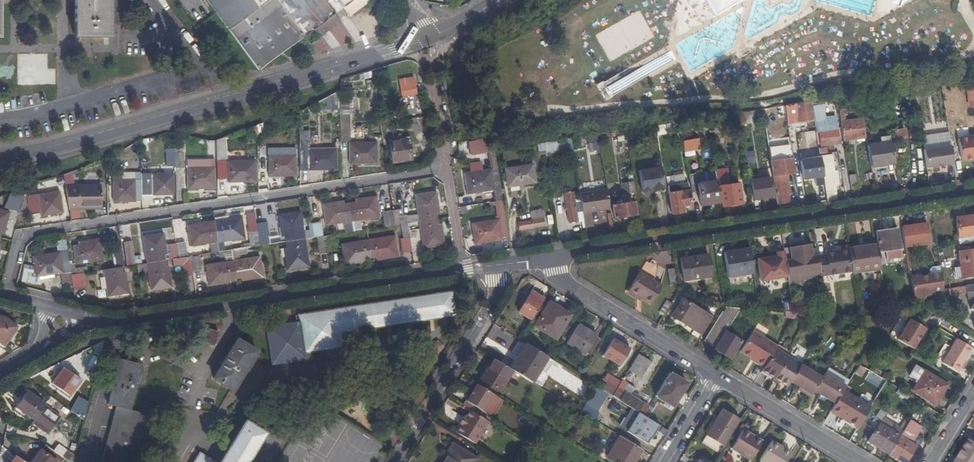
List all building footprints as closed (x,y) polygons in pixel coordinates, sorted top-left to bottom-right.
[(74,34),(110,34),(111,0),(74,0),(74,34)] [(259,70),(305,37),(278,0),(270,0),(260,8),(254,0),(207,0),(215,11),(259,70)] [(305,37),(313,30),(335,14),(324,0),(278,0),(305,37)] [(335,14),(343,9),(354,0),(324,0),(335,14)] [(370,0),(354,0),(343,9),(349,17),(371,1),(370,0)] [(663,42),(741,0),(676,0),(663,42)] [(335,14),(313,30),(319,38),(341,23),(335,14)] [(55,69),(48,69),(47,54),(33,54),(33,63),(19,63),(19,72),(18,72),(18,82),(50,82),(50,76),(55,76),(55,69)] [(661,55),(596,86),(601,98),(667,67),(661,55)] [(398,80),(402,99),(415,97),(412,78),(398,80)] [(812,100),(785,104),(786,111),(796,109),(797,111),(797,112),(799,121),(815,118),(812,103),(812,100)] [(763,106),(750,109),(752,121),(765,119),(763,106)] [(845,107),(838,108),(843,138),(855,136),(856,140),(862,138),(862,135),(863,135),(861,117),(844,120),(844,114),(846,114),(845,107)] [(893,119),(896,138),(905,136),(902,117),(893,119)] [(673,123),(659,125),(661,135),(666,134),(666,130),(674,129),(680,128),(679,122),(673,123)] [(819,131),(821,145),(827,144),(828,148),(833,147),(833,143),(839,142),(837,128),(819,131)] [(798,145),(810,144),(809,133),(797,133),(798,145)] [(973,156),(973,134),(958,137),(961,158),(973,156)] [(699,137),(683,140),(685,150),(700,147),(699,137)] [(571,139),(537,141),(538,155),(572,153),(571,139)] [(870,164),(895,161),(892,139),(891,139),(881,141),(867,144),(870,164)] [(406,152),(406,149),(405,141),(390,143),(393,162),(412,160),(410,151),(406,152)] [(488,152),(494,151),(484,141),(469,143),(470,155),(488,152)] [(300,155),(300,168),(310,168),(325,168),(325,171),(337,171),(337,150),(310,150),(310,142),(300,142),(300,155)] [(588,151),(599,150),(598,142),(588,143),(588,151)] [(365,162),(365,164),(377,164),(377,143),(350,144),(350,162),(365,162)] [(926,166),(953,162),(951,143),(924,148),(926,166)] [(494,151),(488,152),(491,169),(494,190),(495,202),(502,201),(494,151)] [(833,152),(820,154),(820,156),(821,158),(824,176),(827,199),(836,198),(834,182),(838,182),(836,169),(834,169),(833,152)] [(184,153),(176,153),(176,168),(184,168),(184,153)] [(297,177),(297,176),(296,155),(269,155),(269,174),(284,174),(284,177),(297,177)] [(793,156),(771,159),(773,175),(777,203),(787,201),(782,173),(795,171),(793,156)] [(821,158),(800,161),(803,179),(824,176),(821,158)] [(217,161),(217,180),(229,180),(244,179),(244,182),(256,182),(255,161),(217,161)] [(505,169),(509,187),(536,182),(533,164),(505,169)] [(203,186),(203,189),(215,189),(215,167),(187,168),(188,186),(203,186)] [(662,168),(639,171),(642,189),(664,186),(662,168)] [(494,190),(491,169),(463,173),(466,191),(481,189),(481,192),(494,190)] [(696,171),(689,172),(692,190),(698,189),(701,204),(721,201),(718,186),(717,178),(697,182),(696,171)] [(141,180),(142,192),(153,192),(153,195),(174,195),(174,173),(141,174),(141,180)] [(725,173),(716,174),(717,178),(718,186),(720,186),(727,185),(725,173)] [(136,201),(142,201),(142,192),(141,180),(113,181),(114,199),(123,199),(123,202),(135,202),(136,201)] [(770,180),(768,180),(759,181),(752,183),(755,198),(773,195),(770,180)] [(636,192),(634,181),(622,183),(623,194),(636,192)] [(688,182),(668,185),(673,213),(683,211),(683,207),(682,202),(691,200),(688,182)] [(65,186),(68,204),(80,204),(81,204),(89,204),(89,207),(101,207),(101,186),(80,186),(80,183),(65,183),(65,186)] [(740,183),(727,185),(720,186),(723,205),(743,202),(740,183)] [(580,191),(585,226),(594,225),(592,210),(610,207),(607,187),(580,191)] [(573,191),(564,192),(569,222),(578,221),(573,191)] [(8,192),(5,209),(19,211),(22,194),(8,192)] [(51,212),(51,215),(63,212),(60,192),(39,195),(39,194),(28,196),(30,215),(42,213),(51,212)] [(419,222),(437,219),(436,214),(435,205),(438,204),(436,192),(415,195),(418,215),(419,222)] [(356,203),(350,204),(353,222),(358,221),(380,218),(377,196),(364,198),(365,201),(356,203)] [(507,237),(502,201),(495,202),(494,202),(497,220),(471,224),(474,242),(489,240),(489,243),(501,240),(501,238),(507,237)] [(635,214),(634,201),(613,204),(615,217),(635,214)] [(353,222),(350,204),(344,204),(335,206),(335,203),(323,204),(326,226),(346,223),(348,233),(355,232),(353,222)] [(1,238),(2,232),(5,233),(10,212),(0,210),(0,238),(1,238)] [(395,226),(402,224),(404,224),(403,216),(402,210),(393,211),(395,226)] [(533,220),(519,222),(521,229),(545,225),(543,210),(532,211),(533,220)] [(395,226),(393,211),(383,212),(385,227),(395,226)] [(304,240),(303,233),(300,213),(278,216),(280,228),(283,228),(285,237),(286,242),(304,240)] [(954,217),(957,236),(973,233),(973,213),(954,217)] [(408,224),(419,222),(418,215),(406,217),(408,224)] [(220,224),(215,224),(218,242),(223,242),(244,238),(241,217),(229,219),(229,222),(220,224)] [(438,225),(437,219),(419,222),(420,228),(424,248),(444,245),(442,233),(440,234),(438,225)] [(218,242),(215,224),(209,225),(208,222),(187,225),(190,247),(218,242)] [(320,222),(311,224),(312,231),(313,238),(317,238),(323,237),(320,222)] [(926,222),(901,225),(908,267),(911,267),(907,244),(929,240),(926,222)] [(403,253),(412,252),(410,239),(408,230),(408,224),(404,224),(402,224),(404,239),(401,240),(403,253)] [(878,251),(879,261),(885,260),(883,250),(900,247),(896,227),(875,230),(877,244),(878,251)] [(265,230),(258,231),(260,246),(268,245),(265,230)] [(258,231),(249,232),(251,248),(260,246),(258,231)] [(313,238),(312,231),(303,233),(304,240),(313,238)] [(147,263),(165,261),(164,255),(163,246),(166,246),(164,233),(143,237),(147,263)] [(333,235),(326,236),(328,251),(335,250),(333,235)] [(326,236),(323,237),(317,238),(320,254),(328,253),(328,251),(326,236)] [(369,240),(371,258),(376,257),(386,256),(386,259),(398,258),(395,236),(372,240),(369,240)] [(410,239),(412,252),(418,251),(416,238),(410,239)] [(88,244),(80,245),(74,245),(76,264),(103,260),(100,239),(88,241),(88,244)] [(126,266),(134,264),(131,240),(122,242),(126,266)] [(304,240),(286,242),(287,248),(288,257),(285,257),(287,270),(308,266),(304,240)] [(365,259),(371,258),(369,240),(342,244),(344,265),(360,263),(359,260),(365,259)] [(184,242),(176,244),(178,259),(183,258),(187,258),(184,242)] [(788,275),(789,283),(793,282),(793,280),(822,276),(818,255),(818,253),(813,254),(811,243),(784,247),(788,275)] [(877,244),(848,247),(852,272),(880,269),(879,261),(878,251),(877,244)] [(125,267),(122,247),(112,248),(115,268),(122,267),(125,267)] [(753,271),(749,247),(724,251),(728,275),(753,271)] [(826,254),(818,255),(822,276),(822,277),(852,272),(848,247),(825,251),(826,254)] [(959,266),(961,275),(961,276),(973,274),(973,247),(957,249),(959,266)] [(247,255),(246,248),(238,250),(231,251),(233,260),(236,279),(241,278),(250,277),(250,279),(263,277),(259,256),(240,259),(239,256),(247,255)] [(788,275),(784,249),(769,251),(770,255),(758,257),(761,279),(788,275)] [(71,272),(68,251),(60,253),(64,273),(71,272)] [(226,261),(233,260),(231,251),(225,252),(226,258),(226,261)] [(64,273),(60,253),(33,257),(36,275),(51,273),(51,276),(64,273)] [(680,257),(684,279),(711,275),(708,253),(680,257)] [(199,256),(191,258),(193,273),(201,272),(199,256)] [(191,257),(187,258),(183,258),(185,274),(193,273),(191,257)] [(230,279),(236,279),(233,260),(226,261),(206,264),(209,286),(221,284),(221,281),(230,279)] [(137,265),(138,269),(148,268),(151,290),(172,287),(170,275),(168,275),(166,266),(165,261),(147,263),(137,265)] [(941,271),(940,264),(932,265),(929,268),(930,273),(941,271)] [(122,267),(115,268),(103,270),(107,297),(128,294),(127,282),(124,282),(122,273),(122,267)] [(676,283),(674,267),(668,268),(670,284),(676,283)] [(663,284),(640,270),(627,292),(640,300),(642,297),(651,303),(663,284)] [(941,271),(930,273),(909,276),(912,295),(913,304),(919,301),(943,288),(941,271)] [(71,275),(73,290),(84,288),(84,285),(83,285),(82,274),(71,275)] [(966,298),(973,297),(973,284),(947,288),(948,294),(965,292),(966,298)] [(519,310),(532,318),(544,300),(530,292),(519,310)] [(423,297),(426,319),(455,315),(452,293),(423,297)] [(340,332),(426,319),(423,297),(299,316),(299,322),(304,353),(306,353),(342,347),(340,332)] [(684,299),(674,316),(701,333),(712,315),(684,299)] [(659,313),(663,315),(671,302),(667,300),(659,313)] [(550,301),(536,325),(558,338),(572,314),(550,301)] [(710,330),(704,340),(713,345),(718,337),(720,338),(714,348),(730,358),(741,340),(725,331),(740,307),(725,306),(720,314),(710,330)] [(785,318),(795,318),(796,311),(785,310),(785,318)] [(2,346),(16,327),(4,318),(0,317),(0,344),(2,346)] [(777,318),(768,333),(778,338),(787,323),(777,318)] [(897,338),(912,348),(925,327),(910,318),(897,338)] [(304,353),(299,322),(266,327),(272,365),(307,360),(306,353),(304,353)] [(579,324),(567,342),(586,353),(597,335),(579,324)] [(207,328),(203,343),(213,346),(217,331),(207,328)] [(764,366),(774,348),(776,345),(753,331),(741,353),(764,366)] [(613,336),(603,353),(619,364),(629,347),(613,336)] [(956,371),(972,347),(956,338),(941,363),(956,371)] [(257,352),(247,346),(237,340),(213,379),(233,391),(257,352)] [(429,348),(437,355),(444,346),(436,340),(429,348)] [(509,367),(512,369),(531,381),(546,355),(525,342),(509,367)] [(787,385),(790,381),(800,364),(774,348),(764,366),(761,369),(787,385)] [(652,360),(639,352),(633,361),(647,369),(652,360)] [(110,427),(101,461),(137,461),(150,414),(130,409),(142,364),(119,358),(107,404),(115,406),(119,406),(114,428),(110,427)] [(509,367),(493,358),(481,378),(500,390),(512,369),(509,367)] [(647,369),(633,361),(629,367),(642,376),(647,369)] [(814,390),(822,376),(801,363),(800,364),(790,381),(811,394),(814,390)] [(914,364),(908,375),(917,380),(912,389),(934,403),(946,384),(914,364)] [(81,380),(64,368),(53,384),(69,396),(81,380)] [(687,383),(669,372),(655,395),(672,406),(687,383)] [(847,385),(825,372),(822,376),(814,390),(835,403),(842,392),(847,385)] [(639,412),(643,415),(647,409),(648,406),(638,399),(640,396),(633,391),(631,394),(622,389),(627,381),(622,379),(617,387),(612,395),(620,400),(639,412)] [(607,381),(602,389),(609,394),(612,395),(617,387),(607,381)] [(631,394),(633,391),(636,386),(627,381),(622,389),(631,394)] [(479,416),(493,393),(477,383),(463,406),(469,409),(479,416)] [(582,389),(590,394),(594,388),(586,383),(582,389)] [(602,389),(595,386),(594,388),(590,394),(580,412),(594,421),(599,414),(597,413),(609,394),(602,389)] [(907,400),(910,395),(900,389),(897,393),(907,400)] [(45,405),(45,404),(27,391),(16,407),(34,419),(45,405)] [(832,408),(860,425),(870,408),(842,392),(835,403),(832,408)] [(34,419),(32,422),(48,434),(61,417),(45,405),(34,419)] [(115,406),(110,427),(114,428),(119,406),(115,406)] [(724,445),(740,418),(723,407),(707,434),(724,445)] [(889,453),(910,419),(906,417),(900,428),(883,417),(887,412),(879,407),(868,425),(874,429),(868,440),(889,453)] [(469,409),(456,432),(463,436),(475,443),(488,421),(479,416),(469,409)] [(630,410),(620,427),(625,431),(635,414),(630,410)] [(643,415),(639,412),(627,432),(647,444),(650,439),(651,440),(659,426),(643,415)] [(889,454),(903,461),(904,461),(914,445),(911,443),(916,434),(908,430),(913,421),(910,419),(889,453),(889,454)] [(265,434),(245,422),(221,461),(248,461),(265,434)] [(749,461),(761,441),(742,429),(736,439),(752,449),(748,455),(733,445),(733,446),(732,446),(730,448),(749,461)] [(56,433),(53,439),(64,444),(67,438),(56,433)] [(642,449),(620,435),(608,455),(615,460),(614,461),(616,461),(620,461),(621,461),(634,461),(642,449)] [(736,439),(732,446),(733,446),(733,445),(748,455),(752,449),(736,439)] [(790,452),(771,440),(758,461),(759,461),(784,461),(790,452)] [(74,456),(58,444),(54,450),(65,458),(70,461),(72,461),(74,456)] [(973,444),(962,461),(973,461),(973,445),(973,444)] [(54,450),(46,445),(41,451),(40,450),(32,461),(55,461),(62,461),(65,458),(54,450)] [(452,448),(443,461),(472,461),(474,459),(454,446),(452,448)]
